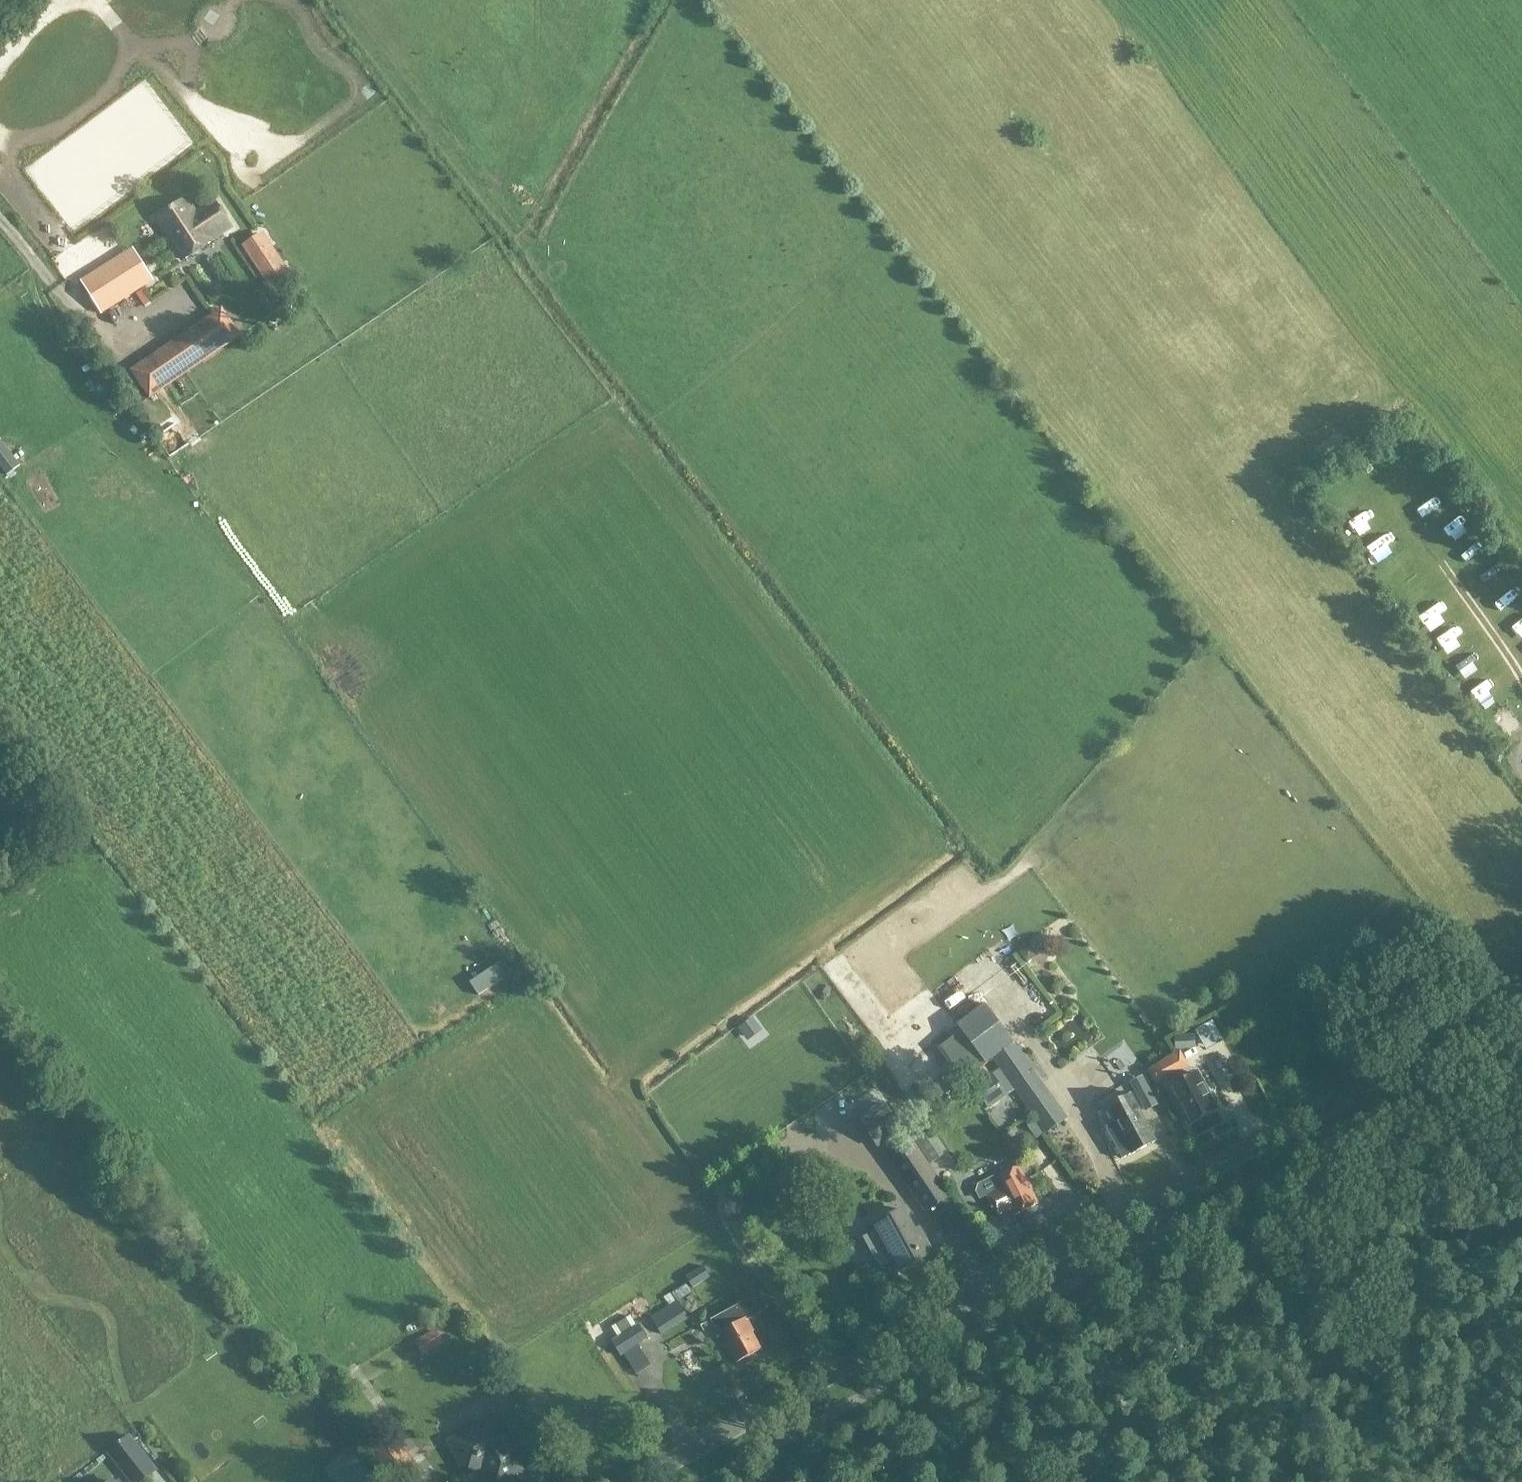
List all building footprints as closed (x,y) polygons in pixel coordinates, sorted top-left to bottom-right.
[(215,199),(194,211),(187,201),(158,220),(183,259),(213,240),(233,228),(215,199)] [(240,241),(273,289),(291,277),(259,229),(240,241)] [(133,250),(82,282),(102,313),(153,281),(133,250)] [(151,399),(250,333),(236,313),(219,325),(213,317),(133,371),(151,399)] [(4,471),(18,463),(2,436),(0,438),(0,465),(4,471)] [(1030,946),(1020,953),(1028,963),(1034,958),(1033,951),(1030,946)] [(1013,1045),(1015,1044),(985,1004),(955,1026),(960,1032),(984,1065),(985,1066),(992,1061),(1013,1045)] [(740,1027),(747,1036),(758,1028),(751,1018),(740,1027)] [(1213,1020),(1206,1024),(1216,1042),(1223,1038),(1213,1020)] [(938,1049),(961,1081),(964,1079),(984,1065),(960,1032),(938,1049)] [(1174,1049),(1194,1048),(1193,1035),(1174,1036),(1174,1049)] [(1014,1090),(1047,1134),(1067,1118),(1013,1045),(992,1061),(999,1069),(1014,1090)] [(1169,1059),(1169,1058),(1149,1072),(1156,1085),(1177,1074),(1173,1067),(1169,1059)] [(971,1087),(972,1086),(990,1073),(985,1066),(984,1065),(964,1079),(971,1087)] [(990,1073),(972,1086),(989,1109),(1014,1090),(999,1069),(993,1074),(991,1072),(990,1073)] [(1197,1074),(1171,1088),(1190,1123),(1216,1109),(1215,1107),(1217,1105),(1218,1101),(1214,1094),(1211,1093),(1208,1094),(1197,1074)] [(1141,1104),(1153,1097),(1145,1083),(1133,1090),(1141,1104)] [(1157,1142),(1140,1110),(1131,1094),(1106,1108),(1115,1123),(1106,1128),(1123,1159),(1132,1155),(1157,1142)] [(882,1146),(889,1157),(927,1213),(950,1197),(939,1181),(949,1174),(937,1155),(935,1157),(920,1136),(914,1140),(890,1104),(861,1123),(878,1148),(882,1146)] [(1027,1125),(1036,1139),(1043,1134),(1034,1121),(1027,1125)] [(998,1217),(1013,1209),(1016,1215),(1038,1204),(1020,1167),(997,1179),(994,1177),(979,1184),(976,1192),(985,1207),(989,1208),(992,1206),(998,1217)] [(877,1230),(863,1238),(880,1269),(894,1262),(900,1272),(932,1254),(919,1230),(915,1232),(903,1211),(875,1226),(877,1230)] [(694,1288),(711,1277),(704,1266),(687,1277),(694,1288)] [(664,1297),(670,1307),(651,1319),(662,1336),(689,1318),(678,1301),(692,1293),(686,1284),(664,1297)] [(753,1298),(740,1305),(711,1321),(716,1330),(720,1328),(722,1332),(718,1333),(726,1348),(728,1347),(737,1364),(762,1350),(753,1333),(755,1332),(748,1320),(761,1313),(753,1298)] [(640,1325),(612,1343),(621,1357),(649,1340),(640,1325)] [(424,1335),(433,1348),(443,1342),(435,1328),(424,1335)] [(678,1368),(699,1358),(693,1346),(673,1356),(678,1368)] [(517,1470),(525,1466),(516,1452),(531,1443),(514,1413),(497,1423),(494,1418),(468,1433),(465,1429),(448,1439),(466,1470),(480,1461),(492,1481),(497,1481),(516,1471),(519,1476),(520,1475),(517,1470)] [(133,1481),(143,1481),(157,1471),(131,1437),(111,1454),(133,1481)] [(397,1440),(376,1457),(396,1481),(412,1481),(423,1473),(397,1440)]
